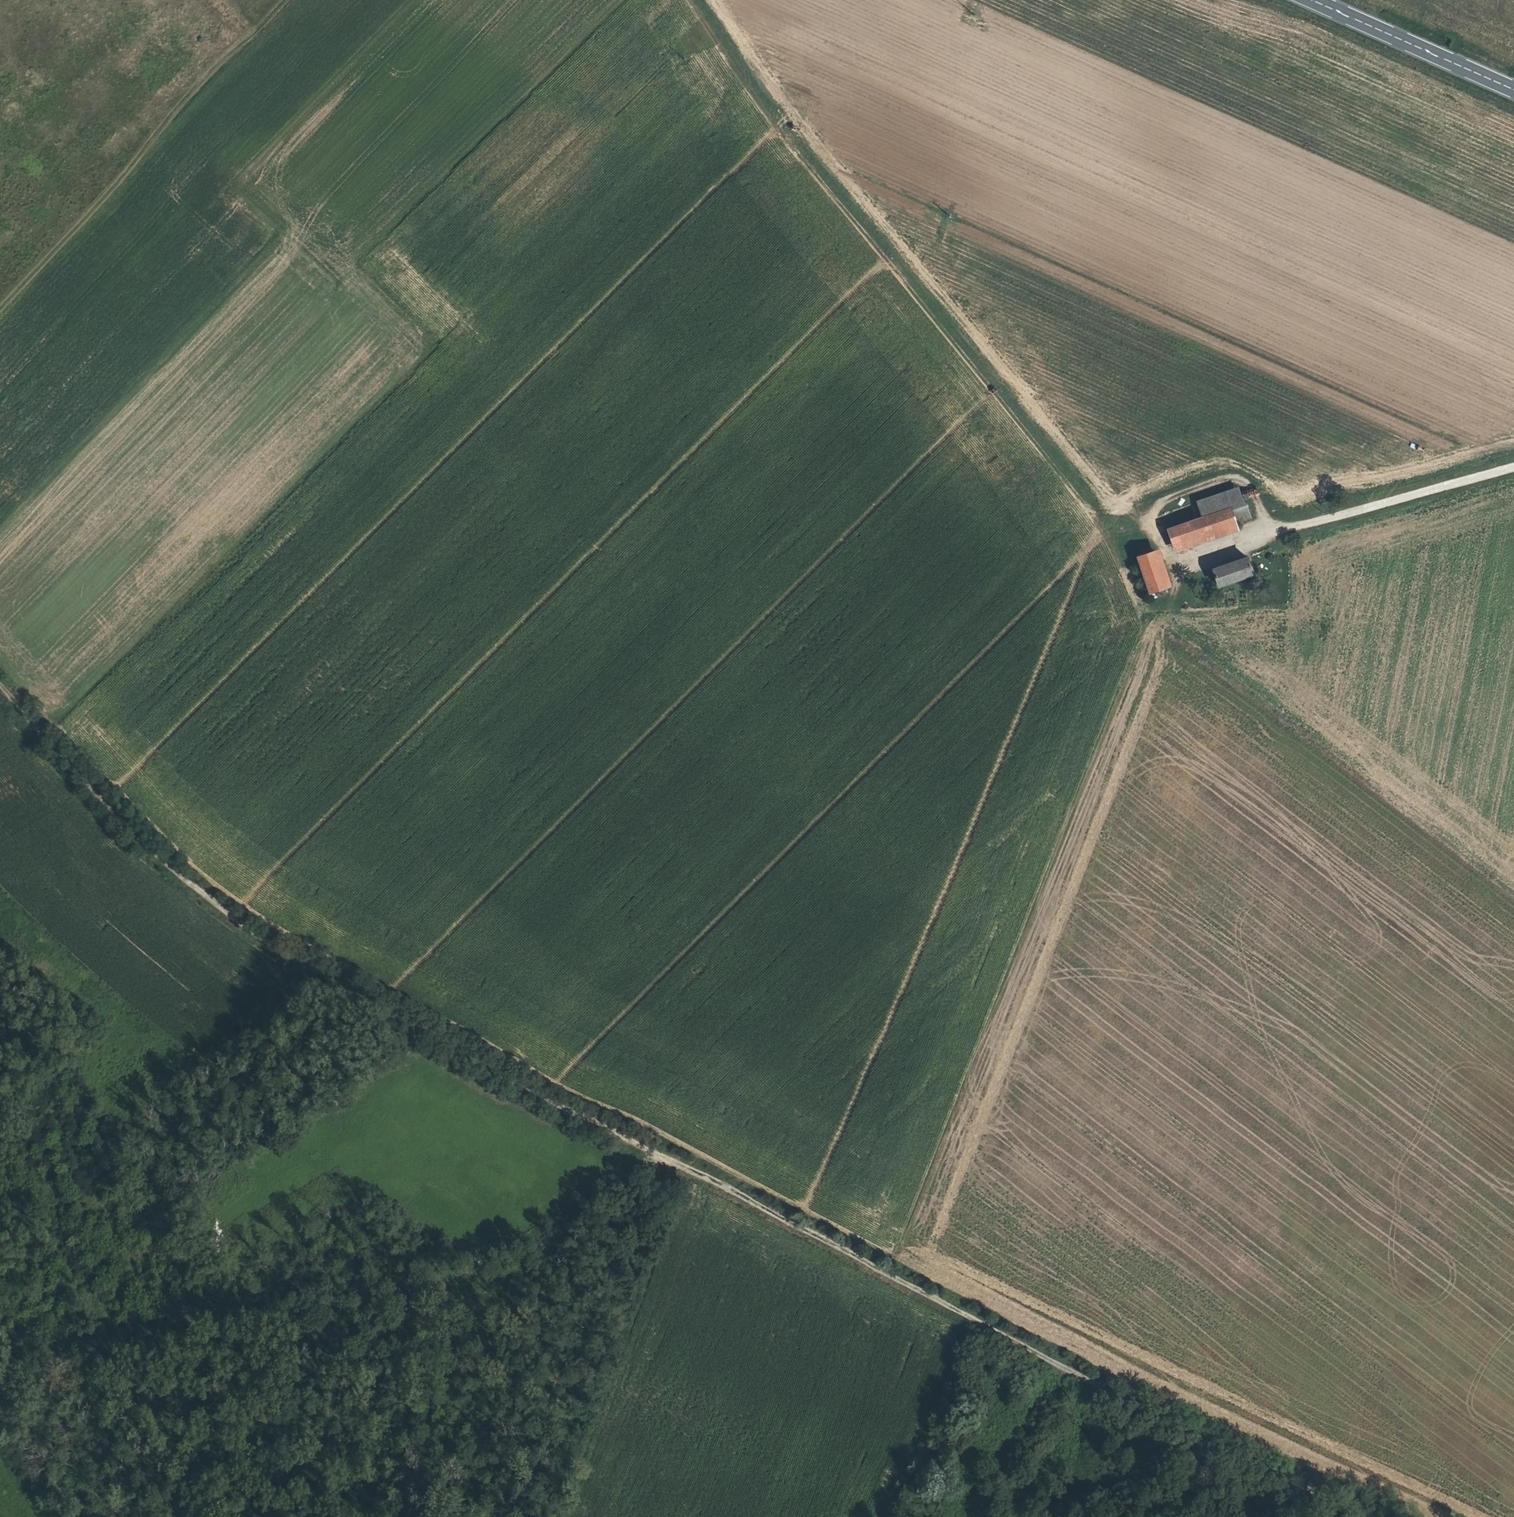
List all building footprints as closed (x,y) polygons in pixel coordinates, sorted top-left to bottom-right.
[(1203,516),(1246,501),(1240,484),(1197,499),(1203,516)] [(1252,517),(1246,501),(1203,516),(1168,528),(1174,544),(1252,517)] [(1150,590),(1166,584),(1153,549),(1137,554),(1150,590)] [(1254,572),(1249,555),(1208,569),(1214,585),(1254,572)]
